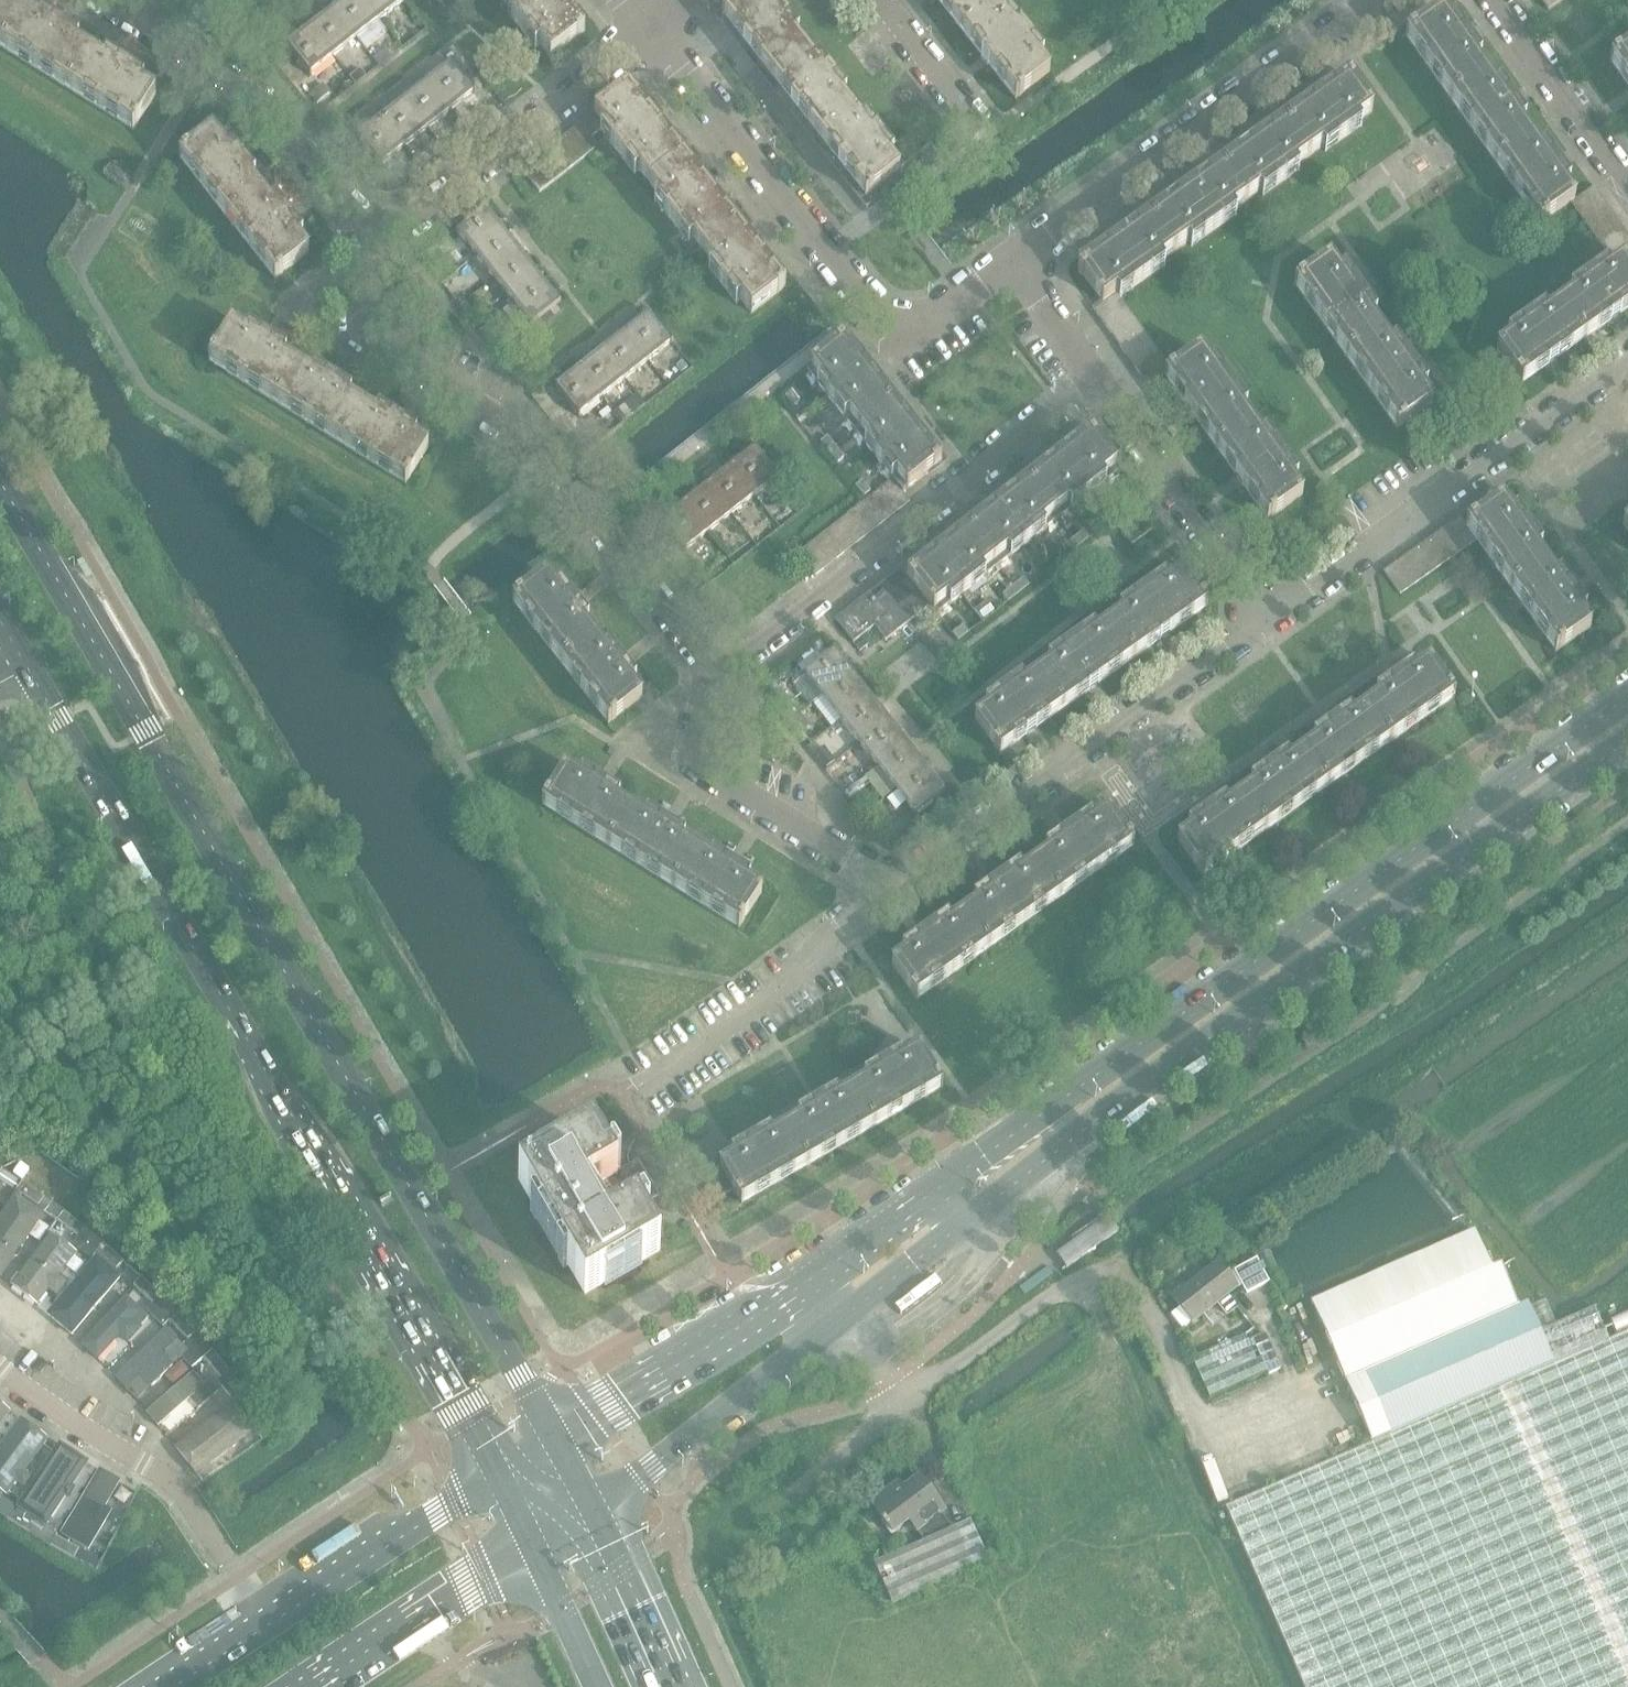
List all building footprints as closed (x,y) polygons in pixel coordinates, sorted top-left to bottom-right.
[(13,0),(0,0),(0,46),(3,48),(26,12),(12,3),(13,0)] [(366,0),(347,0),(335,9),(357,37),(381,19),(366,0)] [(403,0),(366,0),(381,19),(402,2),(403,3),(404,2),(403,0)] [(559,0),(505,0),(506,2),(502,5),(512,18),(536,48),(540,45),(551,58),(577,38),(582,34),(585,31),(584,31),(583,31),(559,0)] [(784,16),(771,0),(743,0),(722,17),(723,19),(724,18),(770,77),(809,48),(784,16)] [(961,30),(995,4),(992,0),(937,0),(961,30)] [(1548,11),(1563,0),(1540,0),(1548,11)] [(1043,56),(1009,13),(1005,17),(995,4),(961,30),(1015,99),(1014,100),(1015,101),(1019,98),(1024,95),(1023,94),(1050,73),(1039,60),(1043,56)] [(357,37),(335,9),(312,27),(334,56),(357,37)] [(1485,75),(1476,61),(1480,58),(1455,22),(1450,25),(1440,11),(1413,30),(1408,33),(1408,34),(1405,36),(1405,37),(1406,37),(1450,99),(1485,75)] [(77,44),(79,39),(42,16),(39,20),(26,12),(3,48),(68,89),(91,52),(77,44)] [(334,56),(312,27),(289,46),(288,44),(286,45),(310,76),(312,75),(311,74),(334,56)] [(818,137),(856,107),(809,48),(770,77),(818,137)] [(1617,55),(1612,58),(1613,58),(1609,61),(1610,62),(1611,61),(1627,86),(1627,48),(1617,55)] [(285,51),(278,57),(285,67),(293,61),(285,51)] [(142,84),(145,80),(107,56),(108,55),(102,52),(99,57),(91,52),(68,89),(133,129),(132,130),(133,130),(135,127),(136,127),(139,122),(156,94),(142,84)] [(476,93),(452,62),(450,63),(451,64),(429,82),(451,110),(473,93),(474,94),(476,93)] [(360,70),(352,77),(357,84),(366,77),(360,70)] [(1529,137),(1520,124),(1525,120),(1499,85),(1495,88),(1485,75),(1450,99),(1495,162),(1529,137)] [(1326,152),(1361,126),(1358,122),(1372,112),(1353,84),(1350,79),(1350,80),(1347,76),(1346,77),(1346,78),(1284,122),(1309,156),(1322,147),(1326,152)] [(451,110),(429,82),(405,101),(427,129),(451,110)] [(317,105),(331,94),(323,85),(310,96),(317,105)] [(684,158),(629,88),(629,87),(625,90),(625,89),(620,93),(621,93),(594,114),(606,129),(602,132),(635,174),(639,171),(650,185),(684,158)] [(427,129),(405,101),(382,119),(404,147),(427,129)] [(872,206),(937,157),(938,157),(930,146),(903,167),(856,107),(818,137),(872,206)] [(591,138),(601,131),(602,132),(606,129),(594,114),(569,134),(587,156),(598,147),(591,138)] [(404,147),(382,119),(360,136),(359,135),(358,136),(382,167),(383,166),(382,164),(404,147)] [(1263,196),(1299,170),(1296,166),(1309,156),(1284,122),(1222,166),(1246,201),(1260,191),(1263,196)] [(256,176),(241,157),(229,141),(224,145),(214,131),(187,152),(187,151),(182,155),(183,155),(179,158),(180,159),(181,159),(228,219),(262,193),(251,179),(256,176)] [(587,156),(569,134),(559,142),(576,165),(587,156)] [(1575,201),(1565,186),(1569,183),(1544,147),(1539,150),(1529,137),(1495,162),(1540,225),(1570,204),(1575,201)] [(576,165),(559,142),(549,149),(566,172),(576,165)] [(566,172),(549,149),(522,171),(539,193),(555,180),(555,181),(566,172)] [(738,227),(684,158),(650,185),(659,196),(655,200),(689,243),(688,244),(692,249),(698,245),(704,254),(738,227)] [(1191,247),(1236,215),(1233,210),(1246,201),(1222,166),(1150,217),(1175,252),(1188,242),(1191,247)] [(1580,218),(1604,202),(1593,187),(1575,201),(1570,204),(1580,218)] [(303,236),(288,217),(276,202),(272,205),(262,193),(228,219),(275,279),(274,279),(275,280),(279,277),(279,278),(284,274),(283,274),(309,253),(299,240),(303,236)] [(1588,229),(1612,213),(1604,202),(1580,218),(1588,229)] [(505,234),(500,228),(487,212),(488,211),(487,209),(456,233),(458,235),(459,234),(477,256),(505,234)] [(1596,240),(1619,223),(1612,213),(1588,229),(1596,240)] [(1120,298),(1165,266),(1162,261),(1175,252),(1150,217),(1079,267),(1078,266),(1077,267),(1101,302),(1102,303),(1117,293),(1120,298)] [(1604,251),(1627,234),(1619,223),(1596,240),(1604,251)] [(784,286),(757,251),(738,227),(704,254),(713,265),(709,269),(736,303),(741,300),(751,313),(778,293),(782,289),(786,286),(785,285),(784,286)] [(523,257),(518,252),(505,234),(477,256),(495,280),(523,257)] [(1627,255),(1627,236),(1627,234),(1604,251),(1614,266),(1623,259),(1627,255)] [(448,262),(440,251),(430,257),(438,269),(448,262)] [(541,281),(537,275),(523,257),(495,280),(513,303),(541,281)] [(1381,332),(1371,318),(1376,315),(1344,270),(1340,273),(1330,259),(1302,279),(1302,278),(1297,282),(1294,285),(1295,286),(1295,285),(1298,289),(1346,356),(1381,332)] [(1623,259),(1614,266),(1609,269),(1606,265),(1570,290),(1573,295),(1560,304),(1584,339),(1627,308),(1627,266),(1623,259)] [(530,327),(561,303),(560,302),(559,303),(541,281),(513,303),(531,325),(529,326),(530,327)] [(1101,321),(1125,305),(1120,298),(1117,293),(1102,303),(1101,302),(1092,308),(1101,321)] [(1584,339),(1560,304),(1546,314),(1543,309),(1507,335),(1511,339),(1496,349),(1516,377),(1515,377),(1519,382),(1519,381),(1521,385),(1522,384),(1522,383),(1584,339)] [(673,343),(649,313),(647,314),(648,315),(626,333),(648,361),(671,343),(672,344),(673,343)] [(284,357),(287,353),(250,329),(247,334),(232,325),(214,353),(211,358),(209,362),(210,363),(210,362),(275,402),(298,366),(284,357)] [(1124,354),(1148,338),(1139,325),(1116,342),(1124,354)] [(1432,404),(1422,390),(1427,386),(1395,342),(1390,345),(1381,332),(1346,356),(1396,428),(1396,429),(1400,427),(1405,424),(1405,423),(1432,404)] [(648,361),(626,333),(603,351),(625,379),(648,361)] [(1132,364),(1155,348),(1148,338),(1124,354),(1132,364)] [(893,402),(866,368),(846,343),(847,342),(845,340),(830,352),(831,352),(811,368),(807,371),(808,373),(816,383),(855,432),(893,402)] [(1140,376),(1163,359),(1155,348),(1132,364),(1140,376)] [(625,379),(603,351),(580,369),(602,397),(625,379)] [(1251,424),(1242,410),(1246,407),(1214,362),(1210,365),(1200,351),(1173,371),(1164,376),(1165,376),(1164,377),(1165,378),(1166,377),(1216,448),(1251,424)] [(1164,376),(1173,371),(1172,370),(1172,371),(1163,359),(1140,376),(1148,387),(1164,376)] [(349,398),(352,393),(315,370),(312,375),(298,366),(275,402),(340,443),(363,407),(349,398)] [(602,397),(580,369),(558,387),(557,386),(555,387),(579,417),(581,416),(580,415),(602,397)] [(800,401),(792,391),(785,397),(793,407),(800,401)] [(939,461),(914,428),(893,402),(855,432),(892,480),(902,493),(902,492),(902,493),(907,489),(907,490),(941,463),(940,461),(939,461)] [(624,404),(613,412),(622,423),(632,415),(624,404)] [(414,439),(417,434),(380,411),(377,415),(363,407),(340,443),(405,484),(406,485),(408,481),(408,482),(411,476),(429,448),(414,439)] [(1303,496),(1292,482),(1297,479),(1265,434),(1261,437),(1251,424),(1216,448),(1267,520),(1266,520),(1267,521),(1270,519),(1271,519),(1276,516),(1275,515),(1303,496)] [(1058,520),(1118,473),(1119,472),(1115,468),(1116,468),(1089,433),(1087,434),(1087,435),(1028,482),(1058,520)] [(836,447),(828,437),(820,442),(829,453),(836,447)] [(844,458),(836,447),(829,453),(837,463),(844,458)] [(779,478),(755,448),(754,449),(755,450),(733,467),(754,496),(777,478),(778,479),(779,478)] [(754,496),(733,467),(710,485),(731,514),(754,496)] [(910,503),(902,493),(892,480),(880,489),(899,511),(910,503)] [(871,491),(862,481),(855,486),(864,497),(871,491)] [(998,567),(1058,520),(1028,482),(968,529),(998,567)] [(731,514),(710,485),(686,504),(708,532),(731,514)] [(880,489),(870,498),(879,509),(888,520),(899,511),(880,489)] [(1128,507),(1139,499),(1133,492),(1123,500),(1128,507)] [(888,520),(879,509),(870,498),(861,505),(878,527),(888,520)] [(1546,564),(1536,551),(1541,547),(1515,512),(1511,515),(1501,501),(1474,520),(1473,520),(1468,523),(1469,523),(1466,526),(1477,541),(1511,589),(1546,564)] [(708,532),(686,504),(664,522),(663,520),(661,522),(685,552),(687,551),(686,550),(708,532)] [(878,527),(861,505),(849,514),(867,536),(878,527)] [(782,514),(777,506),(769,512),(775,519),(782,514)] [(867,536),(849,514),(839,522),(857,544),(867,536)] [(1152,531),(1141,515),(1120,529),(1131,545),(1152,531)] [(1477,541),(1466,526),(1460,518),(1450,525),(1466,548),(1477,541)] [(857,544),(839,522),(829,530),(847,552),(857,544)] [(1466,548),(1450,525),(1439,532),(1456,556),(1466,548)] [(937,615),(998,567),(968,529),(908,576),(907,577),(919,592),(930,606),(934,611),(937,615)] [(847,552),(829,530),(818,538),(836,561),(847,552)] [(1079,546),(1090,538),(1084,531),(1074,539),(1079,546)] [(1456,556),(1439,532),(1428,540),(1445,563),(1456,556)] [(836,561),(818,538),(808,546),(826,569),(836,561)] [(1069,554),(1079,546),(1074,539),(1064,548),(1069,554)] [(1445,563),(1428,540),(1417,548),(1434,571),(1445,563)] [(826,569),(808,546),(797,555),(815,577),(826,569)] [(1434,571),(1417,548),(1406,556),(1422,579),(1434,571)] [(1422,579),(1406,556),(1395,564),(1412,587),(1422,579)] [(1412,587),(1395,564),(1383,572),(1400,595),(1412,587)] [(1591,627),(1581,613),(1585,610),(1560,574),(1555,577),(1546,564),(1511,589),(1555,651),(1554,651),(1555,652),(1558,650),(1559,650),(1563,647),(1591,627)] [(1133,659),(1205,608),(1206,609),(1207,608),(1204,604),(1206,603),(1203,600),(1208,596),(1188,568),(1167,582),(1164,578),(1119,610),(1123,614),(1109,624),(1133,659)] [(919,592),(907,577),(901,570),(890,578),(908,601),(919,592)] [(589,620),(575,603),(562,586),(557,589),(547,576),(520,596),(515,600),(516,600),(512,603),(513,604),(514,603),(560,662),(594,635),(584,624),(589,620)] [(908,601),(890,578),(880,586),(898,608),(908,601)] [(1019,593),(1029,585),(1024,578),(1013,586),(1019,593)] [(898,608),(880,586),(869,594),(886,618),(898,608)] [(1008,602),(1019,593),(1013,586),(1003,595),(1008,602)] [(886,641),(930,606),(919,592),(908,601),(898,608),(886,618),(869,594),(835,620),(835,621),(853,644),(875,627),(886,641)] [(990,616),(981,604),(973,610),(983,621),(990,616)] [(1061,710),(1133,659),(1109,624),(1096,633),(1093,629),(1071,644),(1048,660),(1051,665),(1037,675),(1061,710)] [(958,641),(969,633),(963,626),(953,634),(958,641)] [(636,681),(623,663),(609,646),(605,649),(594,635),(560,662),(608,723),(607,724),(608,725),(612,722),(612,723),(617,719),(616,718),(642,698),(632,684),(636,681)] [(851,674),(848,670),(834,653),(835,652),(834,651),(803,675),(804,677),(805,676),(822,697),(851,674)] [(1390,742),(1442,706),(1453,698),(1453,699),(1454,698),(1452,695),(1452,694),(1449,689),(1448,690),(1429,662),(1415,672),(1412,668),(1376,693),(1379,698),(1365,707),(1390,742)] [(869,697),(866,693),(851,674),(822,697),(840,720),(869,697)] [(1000,753),(1061,710),(1037,675),(1024,684),(1021,680),(986,705),(989,709),(975,719),(994,746),(994,747),(997,752),(997,751),(1000,755),(1001,754),(1000,753)] [(858,743),(887,720),(869,697),(840,720),(858,743)] [(1328,787),(1390,742),(1365,707),(1352,717),(1349,712),(1313,738),(1316,742),(1303,752),(1328,787)] [(906,744),(903,740),(887,720),(858,743),(877,767),(906,744)] [(924,767),(921,763),(906,744),(877,767),(895,790),(924,767)] [(1266,831),(1328,787),(1303,752),(1290,761),(1286,757),(1251,782),(1254,787),(1241,796),(1266,831)] [(913,815),(945,791),(944,789),(943,790),(924,767),(895,790),(913,813),(912,814),(913,815)] [(617,802),(620,797),(605,787),(605,786),(598,782),(597,782),(582,773),(579,778),(564,769),(546,799),(545,798),(542,803),(543,804),(541,807),(542,808),(543,807),(608,847),(631,810),(617,802)] [(1203,875),(1266,831),(1241,796),(1227,805),(1224,801),(1188,826),(1191,831),(1177,841),(1194,865),(1197,868),(1196,869),(1200,873),(1203,877),(1204,876),(1203,875)] [(1123,819),(1114,807),(1108,812),(1128,840),(1129,839),(1134,835),(1123,819)] [(682,842),(685,838),(670,828),(671,827),(663,822),(662,823),(647,814),(645,819),(631,810),(608,847),(673,887),(696,851),(682,842)] [(1060,897),(1132,847),(1132,848),(1133,847),(1131,843),(1132,842),(1129,839),(1128,840),(1108,812),(1094,821),(1091,817),(1046,849),(1049,853),(1036,863),(1060,897)] [(747,883),(750,878),(735,869),(736,868),(728,863),(727,864),(712,855),(709,859),(696,851),(673,887),(738,928),(739,929),(741,925),(742,925),(745,920),(744,920),(762,892),(747,883)] [(989,948),(1060,897),(1036,863),(1022,872),(1019,868),(974,899),(977,904),(965,913),(989,948)] [(917,999),(989,948),(965,913),(951,923),(948,918),(903,950),(906,955),(892,965),(913,995),(916,1000),(917,1001),(918,1000),(917,999)] [(875,1126),(941,1088),(941,1089),(942,1088),(940,1084),(937,1079),(920,1051),(905,1059),(902,1054),(864,1076),(867,1081),(853,1089),(864,1108),(875,1126)] [(808,1165),(875,1126),(864,1108),(853,1089),(839,1098),(836,1093),(798,1115),(801,1120),(786,1128),(808,1165)] [(742,1203),(808,1165),(786,1128),(773,1136),(770,1131),(732,1153),(734,1158),(720,1167),(720,1168),(733,1191),(736,1196),(739,1201),(741,1205),(742,1204),(742,1203)] [(659,1251),(638,1216),(639,1215),(637,1212),(642,1209),(639,1204),(648,1198),(634,1173),(624,1179),(621,1173),(616,1175),(614,1172),(613,1173),(593,1138),(520,1180),(585,1294),(659,1251)] [(733,1191),(720,1168),(703,1178),(716,1200),(733,1191)] [(64,1212),(45,1198),(23,1182),(16,1191),(57,1220),(64,1212)] [(3,1276),(42,1219),(14,1200),(0,1222),(0,1274),(3,1276)] [(104,1244),(85,1229),(64,1212),(57,1220),(57,1221),(79,1237),(73,1244),(90,1259),(96,1252),(104,1244)] [(1073,1263),(1117,1231),(1110,1221),(1105,1227),(1102,1223),(1091,1231),(1087,1226),(1071,1237),(1075,1243),(1064,1251),(1073,1263)] [(1310,1300),(1370,1444),(1608,1341),(1594,1308),(1555,1325),(1544,1298),(1528,1305),(1527,1303),(1518,1308),(1501,1265),(1492,1269),(1473,1229),(1310,1300)] [(50,1237),(14,1284),(40,1304),(76,1256),(50,1237)] [(124,1262),(104,1244),(96,1252),(117,1270),(124,1262)] [(1244,1292),(1267,1280),(1254,1257),(1225,1273),(1218,1264),(1172,1300),(1179,1308),(1172,1314),(1183,1328),(1190,1322),(1193,1325),(1218,1304),(1228,1317),(1237,1309),(1228,1297),(1237,1289),(1235,1286),(1239,1284),(1244,1292)] [(96,1259),(51,1313),(76,1333),(121,1279),(96,1259)] [(1059,1277),(1052,1268),(1025,1288),(1031,1297),(1059,1277)] [(178,1313),(161,1296),(142,1277),(134,1285),(153,1304),(147,1311),(163,1327),(170,1321),(178,1313)] [(126,1300),(85,1345),(100,1359),(142,1315),(126,1300)] [(213,1351),(196,1333),(178,1313),(170,1321),(188,1341),(183,1346),(199,1363),(204,1358),(213,1351)] [(1259,1357),(1253,1359),(1243,1335),(1192,1358),(1204,1385),(1208,1395),(1265,1370),(1267,1373),(1278,1367),(1262,1331),(1250,1337),(1259,1357)] [(1608,1341),(1370,1444),(1225,1507),(1240,1543),(1304,1686),(1627,1686),(1627,1332),(1608,1341)] [(166,1333),(120,1377),(141,1399),(187,1355),(166,1333)] [(230,1372),(213,1351),(204,1358),(221,1379),(230,1372)] [(194,1375),(151,1412),(163,1426),(206,1389),(194,1375)] [(276,1431),(262,1412),(245,1390),(236,1397),(253,1419),(250,1421),(264,1440),(276,1431)] [(9,1414),(0,1407),(0,1425),(9,1414)] [(180,1448),(201,1475),(251,1436),(230,1410),(180,1448)] [(0,1449),(0,1487),(8,1493),(46,1442),(20,1422),(0,1449)] [(58,1448),(18,1510),(33,1520),(73,1457),(58,1448)] [(877,1503),(873,1507),(893,1535),(909,1522),(925,1544),(875,1565),(891,1603),(988,1561),(972,1524),(953,1532),(941,1516),(944,1513),(921,1479),(904,1492),(900,1487),(899,1486),(877,1503)] [(110,1481),(82,1530),(99,1540),(127,1491),(110,1481)] [(7,1520),(13,1511),(16,1507),(0,1496),(0,1515),(7,1520)] [(61,1529),(60,1529),(42,1518),(36,1525),(13,1511),(7,1520),(50,1547),(55,1537),(56,1537),(61,1529)] [(79,1550),(56,1537),(55,1537),(50,1547),(74,1560),(74,1559),(79,1550)]
